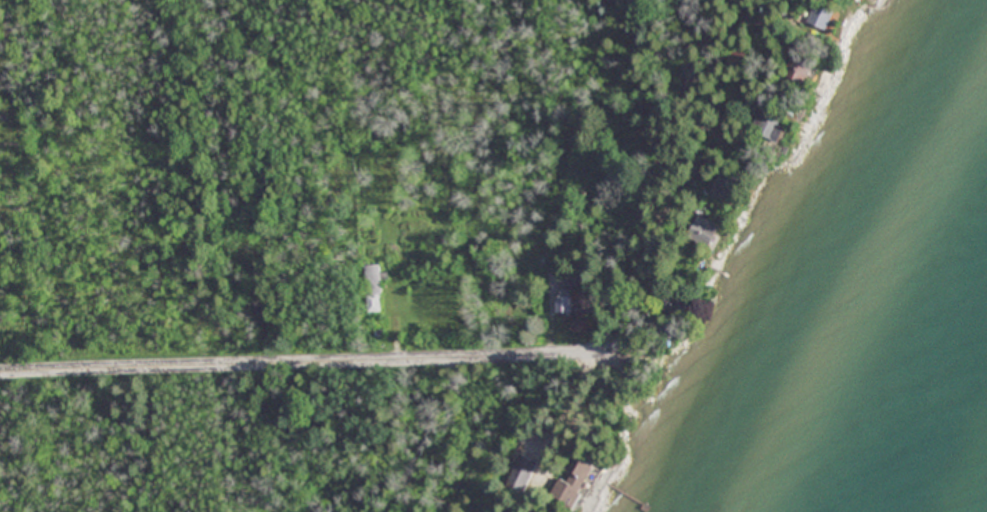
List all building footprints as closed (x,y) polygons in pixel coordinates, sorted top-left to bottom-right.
[(820,29),(827,10),(810,4),(803,24),(820,29)] [(798,76),(802,71),(795,64),(791,69),(798,76)] [(746,132),(773,144),(782,123),(755,111),(746,132)] [(680,237),(699,247),(710,225),(691,216),(680,237)] [(363,297),(382,297),(382,265),(363,265),(363,297)] [(577,312),(577,295),(558,295),(558,312),(577,312)] [(573,468),(569,481),(560,477),(552,498),(580,508),(597,463),(589,460),(585,472),(573,468)]
